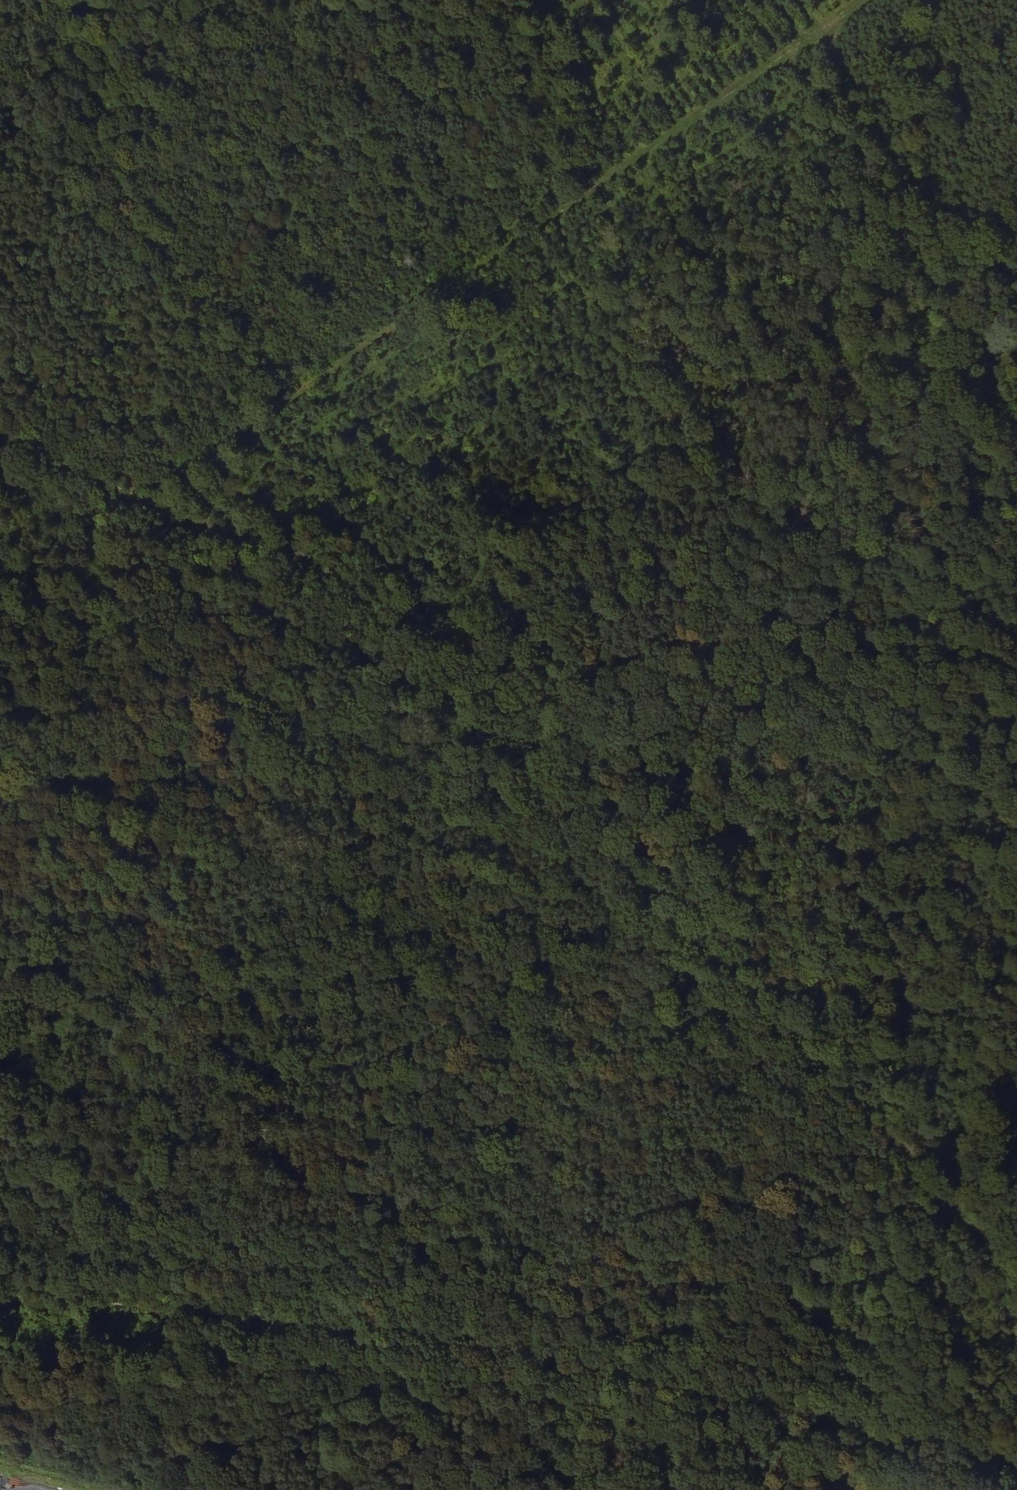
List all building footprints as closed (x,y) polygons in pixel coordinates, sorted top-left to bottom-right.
[(9,1484),(19,1486),(20,1480),(10,1478),(9,1484)]
